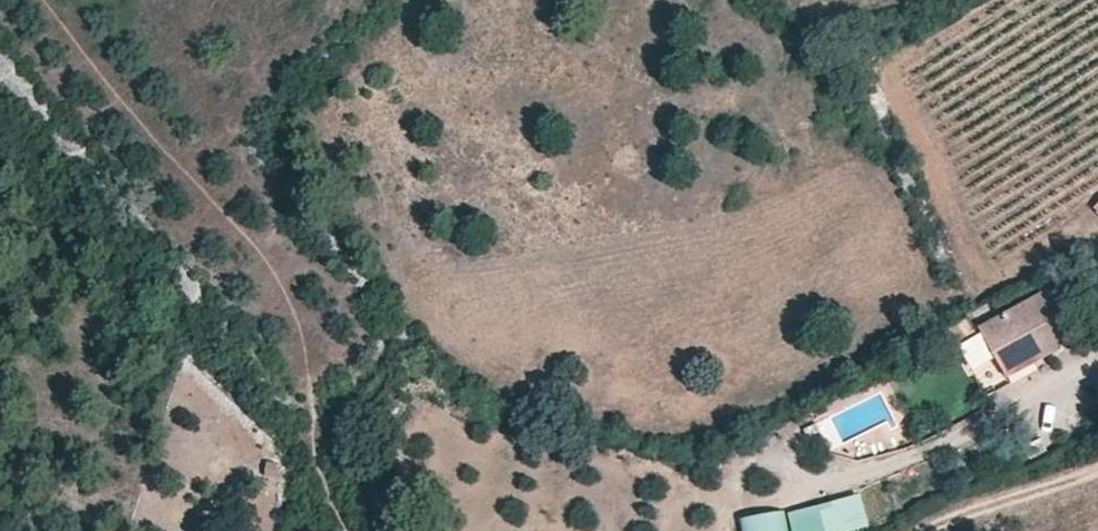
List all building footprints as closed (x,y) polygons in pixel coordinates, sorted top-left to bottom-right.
[(1094,195),(1085,216),(1097,223),(1097,197),(1094,195)] [(1033,301),(989,325),(1015,376),(1043,361),(1039,355),(1057,345),(1053,338),(1070,328),(1050,292),(1033,301)] [(1025,443),(1031,456),(1046,449),(1040,436),(1025,443)] [(788,514),(793,530),(846,530),(868,525),(860,494),(788,514)] [(742,530),(788,530),(784,512),(740,522),(742,530)]
